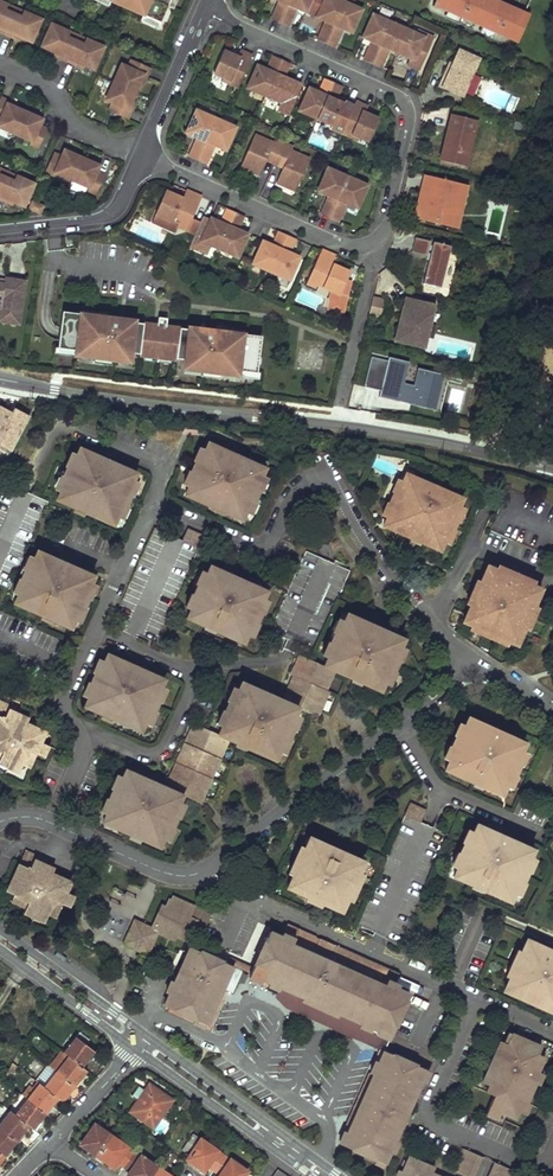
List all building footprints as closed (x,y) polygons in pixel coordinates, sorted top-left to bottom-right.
[(110,1),(142,15),(159,23),(169,1),(170,0),(108,0),(110,1)] [(290,0),(280,0),(283,1),(281,5),(278,3),(271,19),(280,23),(290,0)] [(280,23),(288,27),(295,11),(292,9),(293,6),(297,8),(305,11),(310,0),(290,0),(280,23)] [(338,0),(325,0),(318,17),(326,20),(329,22),(328,26),(324,24),(317,39),(335,47),(341,31),(338,30),(339,26),(343,28),(351,32),(361,10),(338,0)] [(0,2),(0,33),(12,38),(13,34),(21,38),(31,42),(40,20),(22,12),(20,17),(5,10),(7,5),(0,2)] [(22,12),(7,5),(5,10),(20,17),(22,12)] [(159,23),(142,15),(139,20),(157,28),(159,23)] [(390,23),(373,15),(363,37),(371,40),(374,42),(373,45),(369,44),(362,60),(372,64),(390,23)] [(406,30),(390,23),(372,64),(379,67),(386,51),(383,50),(384,46),(397,52),(406,30)] [(69,33),(52,25),(42,46),(52,51),(59,54),(58,58),(74,66),(76,61),(84,65),(93,69),(103,47),(85,39),(83,44),(67,37),(69,33)] [(414,33),(406,30),(397,52),(409,57),(406,63),(418,69),(432,38),(415,31),(414,33)] [(83,44),(85,39),(69,33),(67,37),(83,44)] [(212,46),(205,68),(213,71),(220,49),(212,46)] [(479,59),(459,50),(453,64),(450,70),(448,69),(440,86),(462,96),(479,59)] [(238,87),(252,56),(240,51),(237,57),(223,51),(213,73),(223,77),(222,80),(238,87)] [(265,96),(281,60),(272,56),(266,70),(257,66),(247,88),(265,96)] [(146,76),(150,68),(131,60),(127,68),(121,65),(106,100),(112,102),(108,110),(127,119),(131,110),(128,109),(132,100),(139,84),(143,75),(146,76)] [(290,63),(281,60),(265,96),(283,104),(292,82),(283,78),(290,63)] [(317,119),(333,82),(324,78),(318,93),(309,89),(299,111),(317,119)] [(341,86),(333,82),(317,119),(335,127),(333,130),(341,134),(342,133),(353,106),(345,103),(344,105),(335,101),(341,86)] [(0,96),(0,97),(0,126),(32,140),(31,143),(40,146),(48,127),(40,124),(42,118),(33,114),(17,107),(8,103),(9,100),(0,96)] [(367,107),(355,102),(353,106),(342,133),(358,140),(359,137),(369,142),(378,120),(365,114),(367,107)] [(198,160),(215,119),(196,111),(187,133),(197,137),(201,139),(199,142),(196,141),(189,156),(198,160)] [(477,117),(452,111),(445,139),(449,140),(448,145),(444,143),(441,158),(466,164),(477,117)] [(235,128),(215,119),(198,160),(206,164),(213,148),(210,147),(211,143),(214,145),(225,149),(235,128)] [(276,161),(283,144),(274,140),(273,144),(254,136),(241,167),(260,175),(266,162),(267,158),(276,161)] [(292,148),(283,144),(276,161),(284,165),(282,169),(276,182),(295,190),(309,160),(290,152),(292,148)] [(89,188),(98,191),(106,172),(98,169),(101,163),(91,159),(75,152),(66,148),(63,154),(55,151),(47,170),(55,173),(57,170),(91,184),(89,188)] [(253,191),(266,198),(280,170),(267,164),(253,191)] [(2,167),(0,172),(16,179),(18,174),(2,167)] [(347,177),(328,169),(319,191),(329,195),(332,197),(331,200),(328,199),(321,214),(329,218),(347,177)] [(7,200),(9,196),(17,199),(27,203),(36,181),(18,174),(16,179),(0,172),(0,197),(7,200)] [(461,183),(425,175),(420,192),(426,193),(425,199),(421,198),(420,205),(421,205),(418,218),(450,226),(456,201),(461,183)] [(367,186),(347,177),(329,218),(338,222),(345,206),(342,205),(343,201),(347,203),(357,208),(367,186)] [(201,197),(186,191),(182,199),(166,191),(152,223),(174,232),(177,226),(187,230),(201,197)] [(426,193),(420,192),(414,217),(418,218),(421,205),(420,205),(421,198),(425,199),(426,193)] [(43,206),(32,201),(29,208),(40,213),(43,206)] [(464,203),(456,201),(450,226),(458,228),(464,203)] [(220,248),(235,212),(227,209),(221,223),(211,219),(202,241),(220,248)] [(244,216),(235,212),(220,248),(237,256),(247,234),(238,231),(244,216)] [(271,271),(287,235),(278,231),(272,246),(263,242),(254,263),(271,271)] [(296,239),(287,235),(271,271),(289,279),(299,257),(289,253),(296,239)] [(430,241),(416,238),(412,252),(427,256),(430,241)] [(451,246),(433,242),(423,284),(441,288),(451,246)] [(347,279),(350,272),(345,270),(348,262),(327,253),(321,250),(307,283),(316,287),(318,284),(328,289),(326,294),(328,295),(324,305),(337,311),(350,280),(347,279)] [(25,281),(5,278),(4,280),(3,284),(0,283),(0,303),(0,305),(0,321),(18,324),(25,281)] [(384,300),(373,297),(369,314),(380,317),(384,300)] [(429,324),(434,305),(407,298),(402,319),(400,318),(398,328),(399,329),(396,340),(423,346),(426,335),(418,333),(420,324),(428,326),(429,324)] [(81,314),(63,312),(58,349),(76,351),(76,356),(112,361),(112,356),(130,358),(131,354),(140,355),(140,356),(152,358),(153,355),(164,357),(164,359),(176,361),(176,360),(185,361),(185,364),(202,366),(202,371),(238,375),(239,370),(257,373),(261,336),(243,334),(244,330),(231,328),(230,332),(207,329),(207,332),(166,326),(167,319),(158,317),(157,326),(117,321),(117,319),(94,316),(94,312),(81,310),(81,314)] [(436,325),(429,324),(428,326),(420,324),(418,333),(426,335),(433,337),(436,325)] [(387,361),(370,357),(363,386),(379,390),(378,397),(439,412),(449,374),(417,366),(412,386),(402,384),(407,362),(387,357),(387,361)] [(186,488),(182,498),(240,523),(244,513),(259,479),(263,470),(206,446),(201,454),(186,488)] [(134,476),(77,451),(73,459),(59,494),(55,503),(112,528),(115,519),(130,484),(134,476)] [(182,485),(186,488),(201,454),(197,451),(182,485)] [(73,459),(68,457),(54,492),(59,494),(73,459)] [(386,519),(382,527),(439,552),(443,543),(458,508),(462,501),(405,476),(401,484),(386,519)] [(264,481),(259,479),(244,513),(249,515),(264,481)] [(396,481),(380,517),(386,519),(401,484),(396,481)] [(135,486),(130,484),(115,519),(120,521),(135,486)] [(458,508),(443,543),(448,545),(464,511),(458,508)] [(180,545),(195,552),(201,539),(185,533),(180,545)] [(92,580),(35,555),(31,563),(16,598),(12,607),(69,631),(73,622),(88,587),(92,580)] [(31,563),(27,561),(12,596),(16,598),(31,563)] [(469,608),(462,624),(472,628),(507,643),(515,647),(523,631),(532,608),(539,591),(530,587),(495,572),(486,568),(479,585),(469,608)] [(497,568),(495,572),(530,587),(532,583),(497,568)] [(189,612),(185,622),(241,646),(245,637),(261,602),(264,594),(208,569),(204,577),(189,612)] [(184,610),(189,612),(204,577),(198,575),(184,610)] [(479,585),(475,584),(465,606),(469,608),(479,585)] [(93,590),(88,587),(73,622),(77,624),(93,590)] [(266,604),(261,602),(245,637),(251,639),(266,604)] [(536,610),(532,608),(523,631),(527,632),(536,610)] [(323,667),(334,672),(380,692),(384,683),(399,649),(403,640),(346,615),(342,624),(327,658),(323,667)] [(322,656),(327,658),(342,624),(337,621),(322,656)] [(505,647),(507,643),(472,628),(470,632),(505,647)] [(404,651),(399,649),(384,683),(389,685),(404,651)] [(293,678),(283,703),(297,710),(317,718),(327,693),(325,692),(334,672),(323,667),(300,657),(291,677),(293,678)] [(163,683),(107,658),(103,666),(88,700),(84,710),(140,735),(145,725),(159,691),(163,683)] [(103,666),(98,664),(84,698),(88,700),(103,666)] [(274,762),(279,753),(294,718),(297,710),(283,703),(240,685),(236,693),(221,728),(218,737),(228,741),(274,762)] [(163,693),(159,691),(145,725),(149,727),(163,693)] [(216,725),(221,728),(236,693),(232,691),(216,725)] [(16,718),(18,714),(0,707),(0,711),(16,718)] [(18,773),(20,769),(27,772),(34,757),(37,759),(42,747),(39,746),(43,736),(24,728),(26,723),(16,718),(0,711),(0,765),(18,773)] [(299,720),(294,718),(279,753),(284,755),(299,720)] [(468,719),(446,771),(502,795),(506,786),(520,754),(525,743),(468,719)] [(182,799),(199,806),(228,741),(218,737),(193,726),(164,791),(182,799)] [(46,749),(42,747),(37,759),(40,761),(46,749)] [(525,756),(520,754),(506,786),(511,788),(525,756)] [(17,777),(18,773),(0,765),(0,769),(17,777)] [(164,791),(125,774),(121,781),(106,816),(102,826),(159,851),(163,841),(179,806),(182,799),(164,791)] [(121,781),(117,779),(102,814),(106,816),(121,781)] [(410,805),(404,817),(421,824),(426,812),(410,805)] [(183,808),(179,806),(163,841),(168,843),(183,808)] [(458,868),(454,878),(511,903),(515,893),(530,858),(533,851),(477,826),(473,833),(458,868)] [(473,833),(469,832),(454,866),(458,868),(473,833)] [(359,875),(364,863),(310,838),(304,851),(293,876),(287,888),(342,913),(348,900),(359,875)] [(288,873),(293,876),(304,851),(299,849),(288,873)] [(24,854),(23,858),(43,867),(45,863),(24,854)] [(26,910),(25,913),(44,922),(46,917),(54,921),(60,906),(65,908),(70,896),(66,894),(71,884),(51,875),(53,872),(43,867),(23,858),(11,884),(14,885),(10,895),(13,896),(10,903),(26,910)] [(535,860),(530,858),(515,893),(520,895),(535,860)] [(364,878),(359,875),(348,900),(353,902),(364,878)] [(73,898),(70,896),(65,908),(68,910),(73,898)] [(169,899),(166,907),(187,917),(192,905),(173,897),(172,900),(169,899)] [(166,907),(161,905),(153,925),(178,936),(187,940),(196,920),(204,924),(209,913),(192,905),(187,917),(166,907)] [(43,925),(44,922),(25,913),(23,916),(43,925)] [(150,929),(136,923),(126,945),(148,954),(157,933),(150,929)] [(178,936),(153,925),(150,929),(157,933),(176,941),(178,936)] [(270,932),(251,975),(279,988),(390,1037),(409,994),(385,984),(391,973),(332,946),(326,961),(315,956),(321,941),(299,931),(293,943),(270,932)] [(504,992),(552,1014),(552,952),(527,940),(521,953),(510,978),(504,992)] [(332,946),(321,941),(315,956),(326,961),(332,946)] [(207,1026),(233,968),(192,949),(165,1008),(207,1026)] [(517,952),(506,977),(510,978),(521,953),(517,952)] [(390,1037),(279,988),(276,996),(285,1006),(376,1047),(386,1045),(390,1037)] [(78,1032),(74,1037),(84,1044),(87,1040),(78,1032)] [(507,1044),(512,1033),(508,1032),(504,1043),(507,1044)] [(531,1041),(512,1033),(507,1044),(504,1043),(500,1040),(487,1071),(494,1074),(489,1085),(486,1091),(494,1095),(487,1110),(499,1115),(500,1111),(515,1118),(518,1111),(522,1112),(527,1101),(535,1082),(539,1071),(537,1070),(543,1055),(538,1053),(539,1050),(529,1045),(531,1041)] [(74,1037),(62,1053),(67,1057),(81,1068),(93,1052),(84,1044),(74,1037)] [(541,1046),(531,1041),(529,1045),(539,1050),(541,1046)] [(62,1053),(60,1051),(48,1067),(55,1072),(67,1057),(62,1053)] [(385,1163),(427,1070),(386,1052),(385,1052),(343,1144),(385,1163)] [(67,1057),(55,1072),(74,1086),(85,1071),(81,1068),(67,1057)] [(46,1065),(33,1081),(37,1084),(43,1088),(55,1072),(48,1067),(46,1065)] [(482,1082),(489,1085),(494,1074),(487,1071),(482,1082)] [(539,1071),(535,1082),(539,1084),(543,1072),(539,1071)] [(55,1072),(43,1088),(57,1098),(61,1102),(74,1086),(55,1072)] [(37,1084),(25,1100),(44,1114),(57,1098),(43,1088),(37,1084)] [(137,1100),(129,1111),(152,1127),(170,1101),(153,1090),(149,1095),(145,1093),(139,1102),(137,1100)] [(25,1100),(14,1115),(28,1126),(33,1130),(44,1114),(25,1100)] [(531,1103),(527,1101),(522,1112),(526,1114),(531,1103)] [(0,1122),(0,1129),(16,1141),(28,1126),(14,1115),(9,1111),(0,1122)] [(94,1125),(81,1144),(96,1155),(109,1135),(94,1125)] [(3,1157),(16,1141),(0,1129),(0,1154),(3,1157)] [(109,1135),(96,1155),(113,1166),(116,1163),(123,1167),(133,1152),(109,1135)] [(190,1135),(180,1150),(189,1156),(186,1160),(202,1171),(205,1166),(211,1171),(222,1156),(190,1135)] [(123,1167),(130,1171),(127,1175),(128,1175),(150,1175),(156,1167),(133,1152),(123,1167)] [(481,1158),(466,1152),(456,1174),(460,1175),(473,1175),(481,1158)] [(211,1171),(218,1175),(217,1175),(241,1175),(244,1172),(222,1156),(211,1171)] [(430,1175),(433,1170),(409,1159),(401,1175),(432,1175),(430,1175)] [(510,1172),(495,1166),(490,1175),(508,1175),(510,1172)] [(150,1175),(169,1175),(156,1167),(150,1175)]
